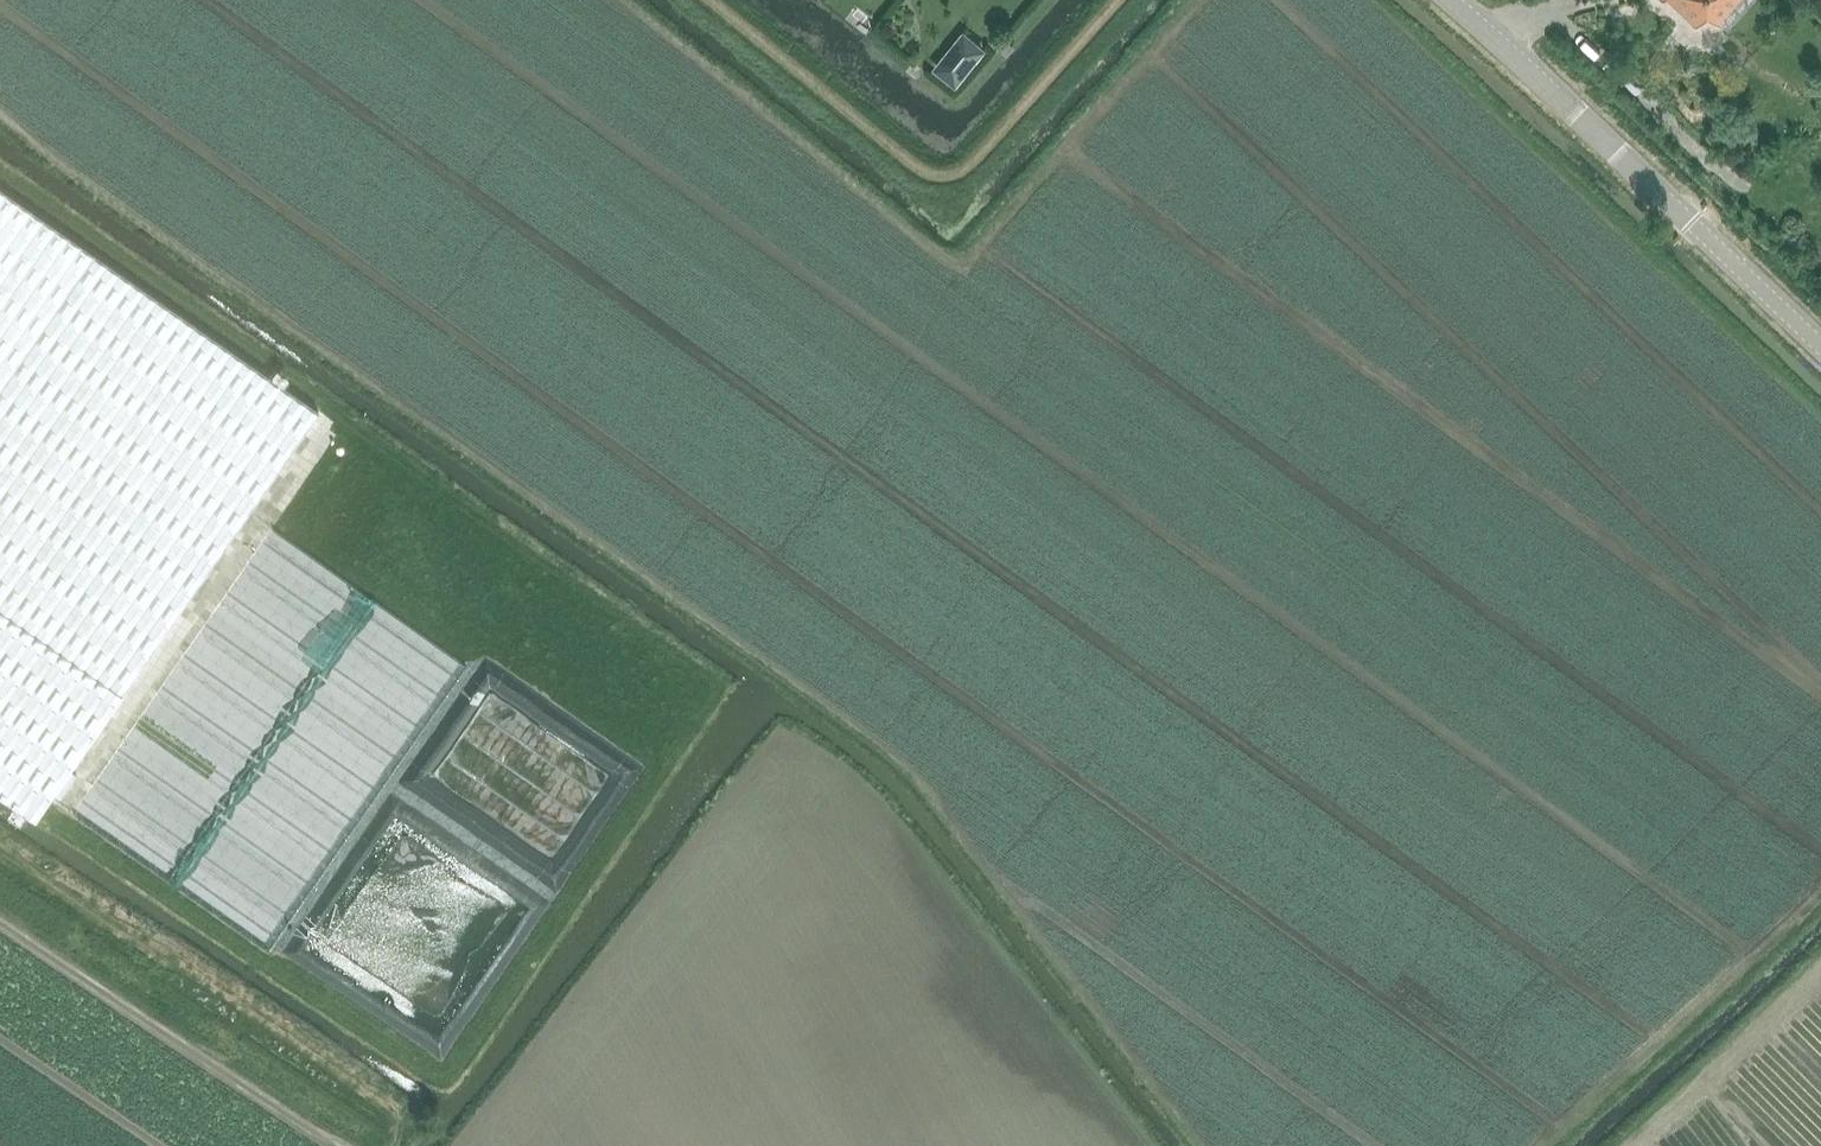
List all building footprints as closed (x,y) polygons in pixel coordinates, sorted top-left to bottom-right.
[(1696,16),(1706,6),(1716,16),(1731,0),(1678,0),(1696,16)] [(1707,34),(1718,19),(1706,10),(1695,26),(1707,34)] [(35,821),(320,411),(95,254),(0,188),(0,797),(35,821)]
